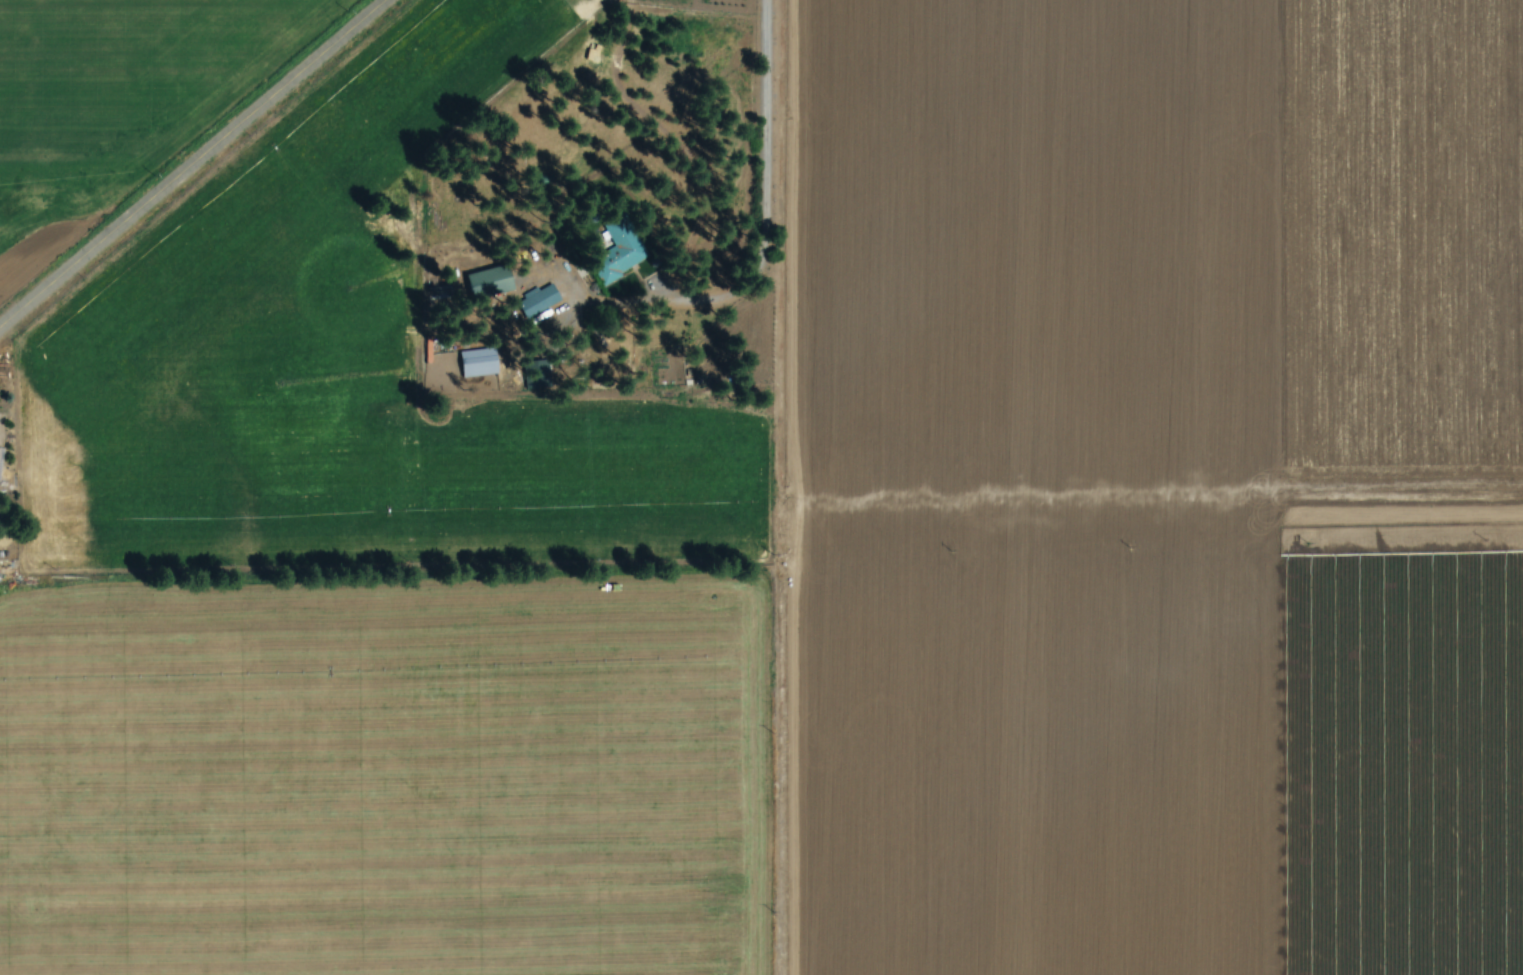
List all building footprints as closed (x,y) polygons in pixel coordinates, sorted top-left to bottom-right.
[(651,260),(639,237),(625,244),(627,247),(611,255),(615,263),(597,273),(603,285),(651,260)] [(468,278),(475,301),(517,289),(510,266),(468,278)] [(530,319),(562,302),(553,284),(521,301),(530,319)] [(466,379),(500,373),(496,348),(462,353),(466,379)]
